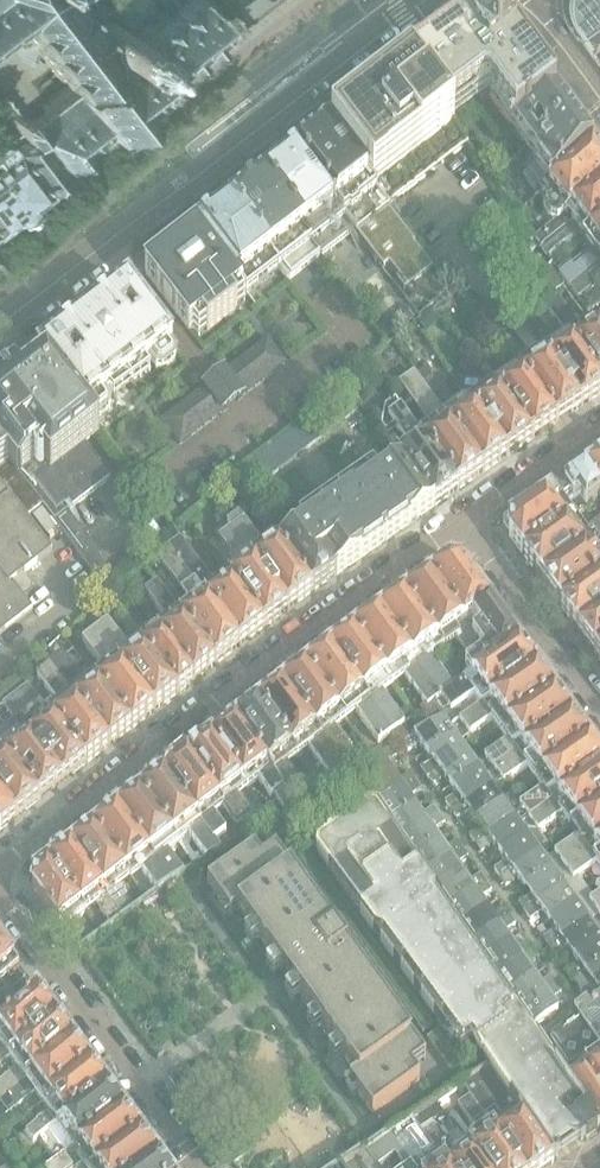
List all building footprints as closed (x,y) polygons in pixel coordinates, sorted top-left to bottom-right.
[(9,14),(11,17),(15,23),(19,28),(23,33),(27,38),(31,43),(33,46),(41,56),(43,59),(47,64),(51,69),(55,74),(59,80),(63,85),(65,88),(39,108),(33,112),(26,117),(28,119),(25,122),(52,158),(56,155),(56,156),(57,155),(58,156),(63,152),(69,148),(70,147),(70,148),(71,149),(73,147),(72,146),(74,144),(74,143),(78,140),(93,127),(95,131),(127,107),(133,102),(130,99),(219,31),(194,0),(157,0),(163,8),(127,35),(123,38),(124,34),(123,29),(121,25),(117,22),(112,20),(108,20),(104,22),(100,25),(97,29),(97,34),(70,0),(0,0),(0,21),(9,14)] [(570,2),(577,12),(578,12),(578,13),(597,0),(569,0),(570,2)] [(599,33),(599,0),(597,0),(578,13),(595,36),(599,33)] [(542,77),(530,61),(531,61),(529,59),(519,45),(516,41),(510,46),(503,37),(501,38),(494,28),(484,35),(478,27),(468,34),(464,29),(461,32),(443,45),(432,53),(414,66),(411,68),(411,69),(411,70),(411,71),(410,71),(414,75),(447,116),(483,89),(491,90),(490,90),(516,125),(556,95),(554,93),(543,79),(544,79),(542,77)] [(467,143),(454,125),(447,116),(414,75),(410,71),(411,71),(410,69),(331,130),(332,131),(336,135),(382,198),(386,204),(467,143)] [(531,150),(573,119),(563,107),(564,106),(556,95),(516,125),(514,127),(531,150)] [(52,158),(25,122),(28,119),(26,117),(23,120),(21,117),(16,116),(11,120),(10,125),(16,133),(14,135),(5,142),(40,191),(58,178),(54,173),(59,168),(53,160),(54,159),(55,159),(56,160),(58,159),(57,158),(57,157),(58,156),(57,155),(56,156),(56,155),(52,158)] [(539,193),(591,145),(587,138),(586,138),(574,121),(573,119),(531,150),(541,164),(523,177),(537,195),(539,193)] [(414,243),(387,207),(386,208),(379,200),(382,198),(336,135),(332,131),(330,132),(329,132),(316,141),(316,142),(297,156),(347,219),(383,268),(389,263),(399,277),(396,279),(404,289),(431,268),(413,244),(414,243)] [(5,142),(1,145),(0,144),(0,193),(15,211),(24,205),(23,204),(40,191),(5,142)] [(591,145),(539,193),(546,202),(543,205),(544,212),(550,220),(556,222),(599,186),(599,156),(591,145)] [(347,219),(297,156),(284,166),(285,166),(265,181),(313,244),(347,219)] [(321,255),(313,244),(265,181),(265,180),(230,207),(279,269),(288,280),(321,255)] [(599,223),(599,186),(556,222),(536,239),(535,241),(542,250),(552,263),(583,238),(582,237),(599,223)] [(0,193),(0,222),(6,218),(15,211),(0,193)] [(279,269),(230,207),(194,234),(194,235),(183,244),(182,244),(179,246),(179,247),(164,258),(160,261),(161,261),(149,270),(148,270),(145,273),(148,276),(157,288),(159,291),(160,291),(175,311),(175,312),(178,315),(187,327),(189,331),(193,328),(193,327),(200,321),(207,330),(237,307),(231,299),(243,290),(246,294),(279,269)] [(535,241),(536,239),(522,221),(497,241),(511,260),(535,241)] [(599,263),(599,223),(582,237),(583,238),(592,251),(573,267),(569,262),(558,271),(561,274),(560,275),(569,288),(599,263)] [(569,288),(577,298),(599,281),(599,263),(569,288)] [(595,322),(595,321),(591,324),(552,272),(537,283),(539,286),(534,291),(543,303),(553,295),(556,298),(544,306),(566,336),(599,382),(599,328),(595,322)] [(172,343),(131,289),(132,289),(128,285),(125,287),(125,288),(107,302),(106,301),(94,311),(95,311),(83,320),(127,377),(150,359),(156,368),(163,368),(175,359),(177,352),(171,344),(172,343)] [(423,334),(440,320),(430,308),(413,322),(423,334)] [(127,377),(83,320),(72,328),(59,337),(60,338),(42,352),(41,351),(38,354),(46,365),(83,412),(85,410),(91,418),(98,419),(110,409),(111,403),(104,394),(127,377)] [(566,336),(542,352),(582,406),(599,394),(599,382),(566,336)] [(243,396),(272,373),(285,364),(267,341),(255,351),(260,357),(230,380),(224,372),(219,376),(238,401),(243,397),(243,396)] [(582,406),(542,352),(518,368),(558,422),(564,418),(582,406)] [(492,373),(483,361),(479,364),(487,376),(492,373)] [(111,478),(84,444),(99,433),(83,412),(46,365),(31,376),(14,373),(0,384),(0,451),(42,505),(55,521),(73,547),(108,592),(118,584),(100,562),(100,555),(67,512),(111,478)] [(420,380),(432,371),(428,367),(417,375),(420,380)] [(558,422),(518,368),(493,384),(533,439),(558,422)] [(486,471),(441,409),(420,380),(417,375),(414,372),(398,383),(431,427),(419,435),(458,490),(486,471)] [(228,409),(209,384),(203,388),(209,396),(180,418),(175,412),(163,421),(180,444),(222,412),(222,413),(228,409)] [(533,439),(493,384),(467,400),(509,455),(533,439)] [(345,421),(361,407),(351,395),(335,408),(345,421)] [(509,455),(467,400),(459,405),(454,399),(441,409),(486,471),(509,455)] [(458,490),(419,435),(395,400),(385,407),(384,412),(406,444),(411,441),(413,444),(397,454),(434,506),(458,490)] [(244,499),(302,452),(331,431),(317,413),(288,435),(287,433),(230,481),(238,491),(243,498),(244,499)] [(33,609),(12,582),(53,551),(26,517),(42,505),(0,451),(0,635),(33,609)] [(337,575),(420,516),(434,506),(397,454),(373,470),(298,523),(303,528),(279,545),(314,591),(337,575)] [(596,465),(596,464),(586,471),(599,492),(599,462),(596,465)] [(564,503),(571,498),(573,500),(577,497),(586,510),(599,499),(599,492),(586,471),(512,521),(510,522),(509,536),(510,538),(511,538),(522,554),(574,517),(564,503)] [(314,591),(279,545),(273,538),(259,550),(260,544),(239,515),(226,524),(290,608),(314,591)] [(599,537),(599,516),(583,529),(574,517),(522,554),(541,579),(599,537)] [(290,608),(226,524),(214,533),(237,566),(227,575),(265,627),(290,608)] [(541,579),(558,603),(599,574),(599,537),(541,579)] [(265,627),(227,575),(216,584),(180,538),(168,547),(241,645),(248,639),(265,627)] [(241,645),(168,547),(156,556),(191,604),(179,613),(217,664),(241,645)] [(488,603),(463,568),(463,567),(462,565),(462,566),(451,564),(451,563),(449,565),(428,580),(462,625),(491,606),(489,603),(488,603)] [(599,612),(599,574),(558,603),(577,629),(599,612)] [(462,625),(428,580),(406,596),(438,642),(462,625)] [(217,664),(179,613),(157,584),(145,594),(166,622),(156,630),(195,680),(217,664)] [(445,651),(438,642),(406,596),(382,612),(414,659),(420,654),(426,661),(419,666),(440,697),(453,688),(432,660),(445,651)] [(491,606),(462,625),(438,642),(445,651),(456,643),(471,663),(465,668),(470,675),(517,643),(491,606)] [(178,693),(139,643),(129,650),(107,622),(103,626),(89,609),(82,616),(94,632),(155,711),(176,695),(178,694),(178,693)] [(408,664),(414,659),(382,612),(354,632),(393,686),(405,677),(426,706),(440,697),(419,666),(413,671),(408,664)] [(577,629),(595,655),(599,652),(599,612),(577,629)] [(195,680),(156,630),(139,643),(178,693),(193,682),(194,682),(196,680),(195,680)] [(155,711),(94,632),(82,642),(104,670),(94,677),(97,681),(127,722),(132,729),(155,711)] [(382,693),(393,686),(354,632),(331,649),(330,649),(328,651),(352,681),(392,734),(398,743),(409,737),(401,727),(405,725),(382,693)] [(482,707),(519,681),(536,670),(517,643),(470,675),(453,688),(440,697),(426,706),(422,709),(433,724),(443,718),(474,696),(482,707)] [(392,734),(352,681),(328,651),(305,668),(346,721),(357,713),(378,744),(392,734)] [(127,722),(97,681),(94,677),(84,685),(61,656),(51,665),(112,744),(132,729),(127,722)] [(112,744),(51,665),(45,669),(40,663),(23,676),(38,695),(46,689),(58,705),(48,712),(88,763),(112,744)] [(346,721),(305,668),(282,686),(344,770),(357,759),(335,729),(346,721)] [(500,731),(553,694),(554,694),(545,681),(536,670),(519,681),(482,707),(451,729),(457,737),(461,743),(492,719),(500,731)] [(344,770),(282,686),(259,703),(297,758),(309,749),(331,779),(344,770)] [(494,772),(571,718),(553,694),(500,731),(508,742),(484,760),(487,763),(480,768),(482,770),(487,777),(494,772)] [(297,758),(259,703),(236,721),(295,805),(307,796),(308,798),(321,789),(314,779),(310,781),(306,791),(287,766),(297,758)] [(87,763),(88,763),(48,712),(1,748),(0,747),(0,794),(18,817),(42,798),(87,763)] [(457,737),(451,729),(443,718),(433,724),(409,737),(398,743),(399,744),(402,743),(407,751),(420,744),(427,753),(457,737)] [(527,768),(535,779),(588,742),(571,718),(494,772),(503,785),(527,768)] [(295,805),(236,721),(212,740),(248,790),(259,781),(271,798),(274,796),(285,812),(295,805)] [(428,779),(469,754),(461,743),(457,737),(427,753),(433,761),(421,769),(428,779)] [(248,790),(212,740),(186,759),(224,808),(236,824),(250,814),(237,798),(248,790)] [(599,769),(599,758),(589,742),(588,742),(535,779),(543,791),(522,806),(513,795),(504,801),(505,803),(517,820),(521,824),(599,769)] [(392,773),(385,763),(397,756),(392,748),(350,771),(363,790),(392,773)] [(482,770),(480,768),(469,754),(428,779),(432,785),(444,777),(452,788),(482,770)] [(224,808),(186,759),(163,777),(213,842),(226,832),(214,816),(224,808)] [(599,806),(599,769),(521,824),(529,836),(539,850),(547,844),(539,833),(562,816),(570,828),(599,806)] [(451,811),(493,786),(487,777),(482,770),(452,788),(457,795),(445,802),(451,811)] [(374,807),(416,782),(410,774),(398,781),(392,773),(363,790),(373,805),(374,807)] [(213,842),(163,777),(142,793),(179,843),(189,835),(207,859),(207,858),(221,851),(213,842)] [(416,807),(409,797),(421,790),(416,782),(374,807),(386,824),(416,807)] [(505,803),(504,801),(493,786),(451,811),(457,818),(469,811),(475,819),(505,803)] [(179,843),(142,793),(119,811),(127,822),(169,882),(184,873),(167,852),(179,843)] [(0,794),(0,831),(18,817),(0,794)] [(475,845),(517,820),(505,803),(475,819),(482,829),(469,836),(475,845)] [(518,1012),(506,995),(494,978),(481,960),(471,944),(458,927),(446,910),(434,893),(423,876),(411,859),(399,842),(386,824),(374,807),(373,805),(312,848),(448,1037),(459,1053),(471,1044),(488,1069),(550,1154),(581,1133),(586,1140),(599,1131),(599,1128),(564,1076),(563,1076),(530,1030),(518,1012)] [(599,843),(599,806),(570,828),(577,837),(547,860),(554,869),(556,873),(599,843)] [(399,842),(441,818),(434,807),(421,815),(416,807),(386,824),(399,842)] [(169,882),(127,822),(119,811),(95,830),(127,872),(130,878),(132,880),(142,871),(157,890),(169,882)] [(287,823),(281,815),(271,821),(270,822),(276,831),(287,823)] [(322,815),(316,820),(327,835),(333,831),(322,815)] [(440,842),(432,831),(445,823),(441,818),(399,842),(411,859),(440,842)] [(529,836),(521,824),(517,820),(475,845),(481,852),(493,845),(500,855),(529,836)] [(293,831),(287,823),(276,831),(282,839),(293,831)] [(127,872),(95,830),(73,846),(118,906),(124,914),(135,907),(128,898),(120,887),(130,878),(127,872)] [(298,839),(293,831),(282,839),(288,847),(298,839)] [(541,853),(539,850),(529,836),(500,855),(506,862),(494,870),(501,880),(541,853)] [(304,847),(298,839),(288,847),(294,855),(304,847)] [(423,876),(464,850),(457,841),(445,848),(440,842),(411,859),(423,876)] [(556,873),(566,886),(574,898),(587,889),(579,877),(596,865),(599,871),(599,843),(556,873)] [(118,906),(73,846),(50,864),(68,890),(86,914),(96,906),(109,923),(111,925),(124,914),(118,906)] [(310,855),(304,847),(294,855),(300,863),(310,855)] [(423,876),(434,893),(463,874),(456,865),(468,857),(464,850),(423,876)] [(275,852),(261,862),(254,852),(206,886),(229,918),(237,912),(287,981),(355,1076),(348,1082),(371,1114),(418,1080),(411,1070),(425,1060),(275,852)] [(554,869),(547,860),(541,853),(501,880),(505,886),(517,878),(525,889),(554,869)] [(305,871),(316,864),(310,855),(300,863),(305,871)] [(68,890),(50,864),(34,876),(32,890),(45,907),(68,890)] [(311,879),(322,872),(316,864),(305,871),(311,879)] [(525,913),(566,886),(556,873),(554,869),(525,889),(531,896),(519,904),(525,913)] [(317,887),(328,880),(322,872),(311,879),(317,887)] [(446,910),(487,884),(481,875),(469,882),(463,874),(434,893),(446,910)] [(323,895),(333,888),(328,880),(317,887),(323,895)] [(486,908),(480,898),(492,891),(487,884),(446,910),(458,927),(486,908)] [(578,903),(574,898),(566,886),(525,913),(530,920),(542,912),(549,922),(578,903)] [(329,904),(339,896),(333,888),(323,895),(329,904)] [(595,900),(587,889),(574,898),(578,903),(590,919),(592,922),(599,916),(599,897),(595,900)] [(76,922),(86,914),(68,890),(45,907),(70,942),(84,932),(76,922)] [(345,904),(339,896),(329,904),(335,912),(345,904)] [(550,947),(590,919),(578,903),(549,922),(555,930),(543,938),(550,947)] [(351,912),(345,904),(335,912),(340,920),(351,912)] [(471,944),(511,918),(504,908),(492,916),(486,908),(458,927),(471,944)] [(357,920),(351,912),(340,920),(346,928),(357,920)] [(510,941),(503,932),(515,924),(511,918),(471,944),(481,960),(510,941)] [(599,938),(599,932),(592,922),(590,919),(550,947),(555,954),(566,946),(573,955),(599,938)] [(363,928),(357,920),(346,928),(352,936),(363,928)] [(368,936),(363,928),(352,936),(358,944),(368,936)] [(374,945),(368,936),(358,944),(364,952),(374,945)] [(599,962),(599,938),(573,955),(579,964),(568,972),(574,980),(599,962)] [(494,978),(534,951),(528,942),(516,950),(510,941),(481,960),(494,978)] [(0,942),(0,984),(19,968),(0,942)] [(370,960),(380,953),(374,945),(364,952),(370,960)] [(533,975),(527,966),(539,958),(534,951),(494,978),(506,995),(533,975)] [(386,961),(380,953),(370,960),(375,968),(386,961)] [(392,969),(386,961),(375,968),(381,977),(392,969)] [(574,980),(579,988),(584,1002),(574,1011),(599,1048),(599,962),(574,980)] [(19,968),(0,984),(0,994),(12,1010),(14,1014),(39,994),(19,968)] [(398,977),(392,969),(381,977),(387,985),(398,977)] [(518,1012),(558,985),(551,976),(540,984),(533,975),(506,995),(518,1012)] [(393,993),(403,985),(398,977),(387,985),(393,993)] [(409,993),(403,985),(393,993),(399,1001),(409,993)] [(551,1000),(562,992),(558,985),(518,1012),(530,1030),(558,1010),(551,1000)] [(415,1001),(409,993),(399,1001),(404,1009),(415,1001)] [(59,1022),(39,994),(14,1014),(12,1010),(0,1018),(4,1023),(0,1026),(0,1065),(9,1057),(10,1058),(59,1022)] [(410,1017),(421,1010),(415,1001),(404,1009),(410,1017)] [(427,1018),(421,1010),(410,1017),(416,1025),(427,1018)] [(574,1011),(564,1027),(550,1036),(574,1070),(568,1073),(564,1076),(599,1128),(599,1048),(574,1011)] [(433,1026),(427,1018),(416,1025),(422,1033),(431,1027),(433,1026)] [(76,1046),(59,1022),(10,1058),(17,1067),(0,1081),(0,1101),(76,1046)] [(468,1076),(437,1031),(435,1032),(426,1039),(458,1083),(468,1076)] [(91,1066),(76,1046),(0,1101),(0,1103),(8,1114),(35,1092),(42,1102),(91,1066)] [(58,1124),(107,1088),(91,1066),(42,1102),(58,1124)] [(488,1069),(474,1079),(481,1089),(478,1090),(471,1081),(462,1087),(521,1167),(546,1167),(555,1162),(550,1154),(488,1069)] [(462,1087),(456,1091),(462,1101),(458,1104),(481,1136),(468,1145),(485,1167),(521,1167),(462,1087)] [(53,1165),(125,1112),(107,1088),(58,1124),(54,1126),(57,1130),(38,1145),(53,1165)] [(468,1145),(457,1153),(432,1122),(444,1114),(437,1104),(414,1120),(420,1130),(433,1147),(449,1167),(485,1167),(468,1145)] [(142,1135),(125,1112),(53,1165),(48,1167),(76,1167),(81,1164),(84,1167),(97,1167),(142,1135)] [(157,1156),(142,1135),(97,1167),(141,1167),(157,1156)] [(250,1152),(239,1136),(223,1146),(222,1147),(234,1163),(236,1162),(250,1152)] [(411,1164),(391,1136),(367,1152),(378,1166),(395,1154),(405,1167),(414,1167),(411,1164)] [(433,1147),(411,1164),(414,1167),(449,1167),(433,1147)] [(378,1166),(367,1152),(355,1160),(360,1167),(379,1167),(378,1166)] [(157,1156),(141,1167),(165,1167),(157,1156)]
